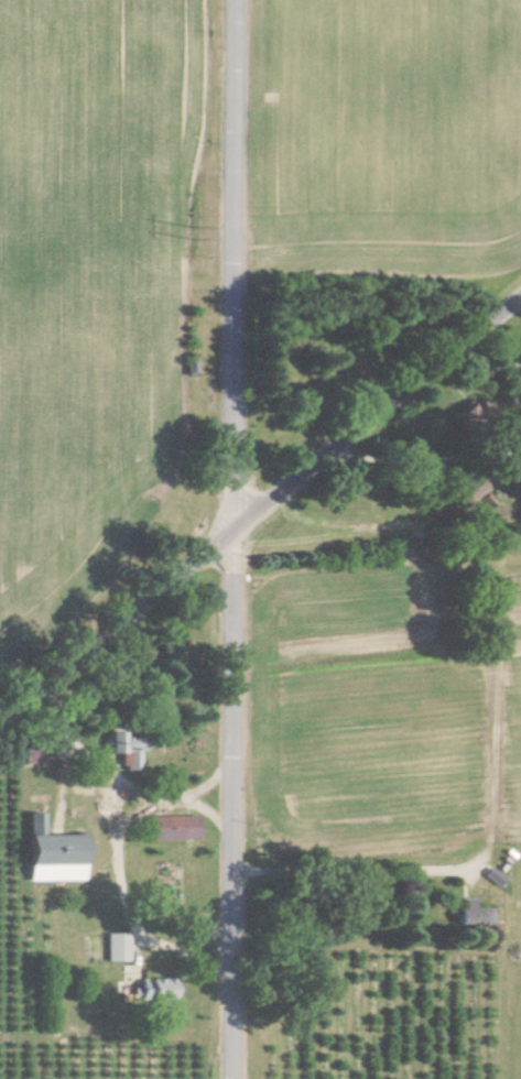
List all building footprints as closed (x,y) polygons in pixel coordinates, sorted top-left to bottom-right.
[(487,493),(479,477),(455,488),(463,505),(487,493)] [(197,841),(197,816),(150,817),(151,841),(197,841)] [(474,900),(459,900),(458,925),(492,926),(493,909),(474,908),(474,900)] [(129,939),(107,939),(107,962),(129,962),(129,939)] [(140,980),(140,994),(149,994),(149,1000),(160,1000),(160,1013),(173,1013),(172,979),(140,980)]
